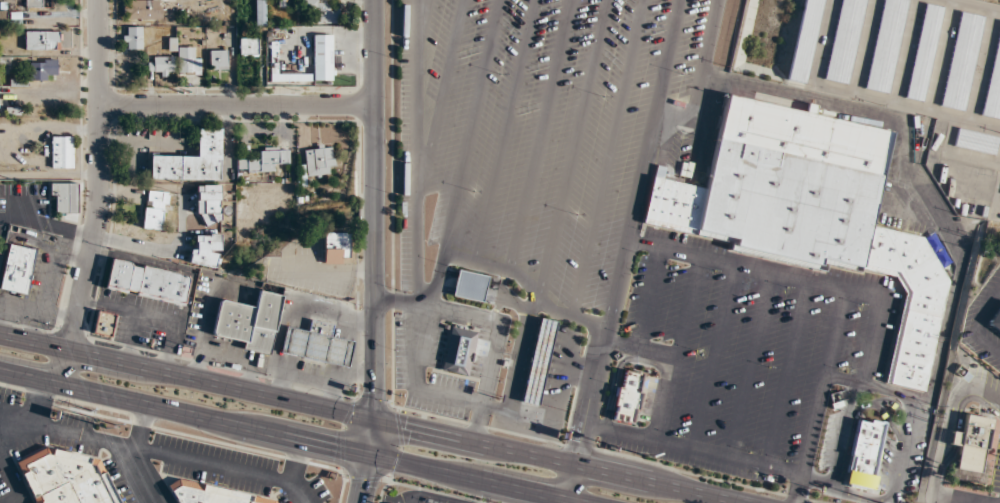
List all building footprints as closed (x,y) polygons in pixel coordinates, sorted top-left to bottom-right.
[(47,8),(47,0),(25,0),(25,8),(47,8)] [(124,21),(161,21),(161,0),(124,0),(124,21)] [(255,26),(266,26),(266,0),(255,0),(255,26)] [(341,24),(341,0),(304,0),(304,15),(313,15),(313,24),(341,24)] [(786,81),(804,85),(823,0),(803,0),(786,81)] [(822,80),(840,0),(866,0),(847,86),(822,80)] [(863,90),(883,0),(910,0),(888,96),(863,90)] [(925,4),(944,9),(923,104),(904,99),(925,4)] [(964,112),(939,107),(960,12),(985,17),(964,112)] [(142,50),(142,27),(124,28),(124,50),(142,50)] [(980,116),(999,30),(999,121),(980,116)] [(25,50),(60,50),(60,32),(25,32),(25,50)] [(332,35),(314,35),(314,81),(332,81),(332,35)] [(258,56),(258,39),(240,39),(240,56),(258,56)] [(178,75),(199,75),(199,48),(178,48),(178,75)] [(228,70),(228,50),(211,50),(211,70),(228,70)] [(148,57),(148,77),(175,77),(175,57),(148,57)] [(30,80),(58,80),(58,60),(30,60),(30,80)] [(651,177),(705,189),(726,95),(804,112),(806,104),(816,106),(814,115),(891,133),(870,227),(921,238),(950,284),(926,394),(884,384),(904,292),(894,276),(821,260),(820,268),(733,248),(735,240),(642,219),(651,177)] [(150,181),(220,181),(221,129),(199,129),(199,157),(151,157),(150,181)] [(999,139),(958,129),(954,148),(995,157),(999,139)] [(52,168),(74,168),(74,137),(52,137),(52,168)] [(330,167),(331,167),(335,152),(310,147),(304,174),(327,179),(330,167)] [(288,148),(260,149),(261,159),(237,160),(238,174),(278,173),(278,164),(289,164),(288,148)] [(69,183),(51,183),(51,204),(58,204),(58,214),(69,214),(69,183)] [(221,186),(197,186),(197,224),(221,224),(221,186)] [(143,229),(165,232),(169,193),(147,191),(143,229)] [(324,264),(350,264),(350,233),(324,233),(324,264)] [(220,235),(192,235),(192,267),(220,267),(220,235)] [(27,295),(37,250),(9,244),(0,284),(0,289),(27,295)] [(185,304),(190,274),(111,259),(106,289),(185,304)] [(488,277),(457,270),(451,296),(482,303),(488,277)] [(219,301),(253,309),(257,292),(282,298),(268,356),(242,349),(243,345),(211,337),(219,301)] [(986,326),(999,335),(999,306),(986,326)] [(92,335),(110,340),(116,315),(98,310),(92,335)] [(556,322),(539,318),(520,403),(537,407),(556,322)] [(346,368),(279,354),(285,329),(307,333),(310,320),(332,325),(329,338),(352,343),(346,368)] [(476,333),(449,327),(440,371),(467,377),(476,333)] [(623,372),(643,376),(631,427),(611,423),(623,372)] [(994,420),(966,414),(962,434),(952,432),(950,445),(958,447),(952,479),(981,484),(994,420)] [(859,422),(844,485),(874,492),(878,476),(874,476),(886,424),(871,420),(870,424),(859,422)] [(103,460),(49,448),(18,461),(35,502),(121,502),(103,460)] [(281,501),(178,480),(167,486),(177,502),(281,502),(281,501)]
